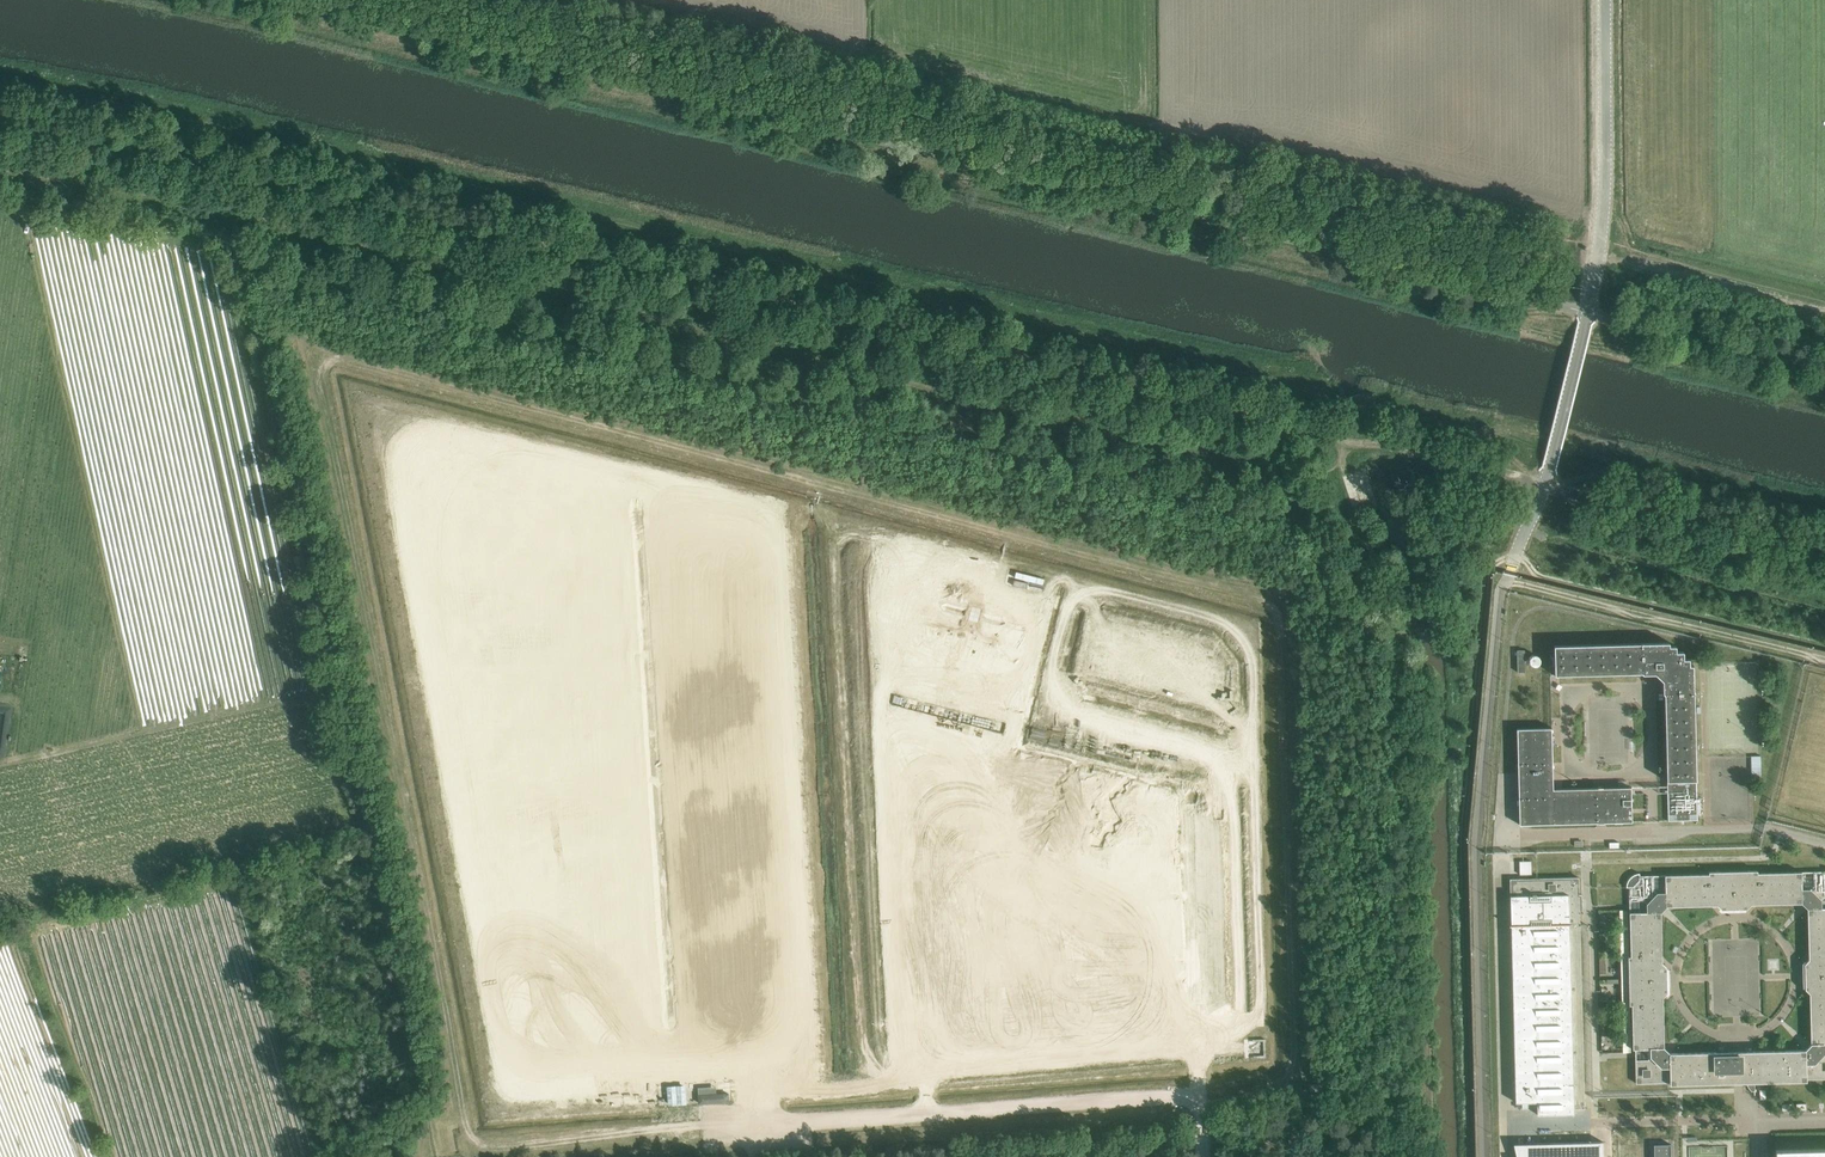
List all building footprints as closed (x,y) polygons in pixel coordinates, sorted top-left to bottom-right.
[(1668,821),(1697,820),(1693,665),(1690,666),(1689,659),(1684,659),(1684,652),(1676,652),(1676,646),(1670,646),(1670,643),(1634,644),(1634,639),(1623,639),(1623,644),(1554,646),(1555,675),(1643,672),(1643,674),(1656,673),(1663,680),(1663,693),(1665,694),(1668,821)] [(1525,650),(1517,650),(1517,673),(1526,672),(1525,650)] [(1552,728),(1517,729),(1520,824),(1612,822),(1612,825),(1618,825),(1617,822),(1632,822),(1631,787),(1553,789),(1552,728)] [(1752,780),(1761,780),(1761,756),(1751,756),(1752,780)] [(1531,861),(1519,861),(1519,874),(1532,874),(1531,861)] [(1757,873),(1757,871),(1709,872),(1709,874),(1640,876),(1640,873),(1637,874),(1635,874),(1633,875),(1631,877),(1629,878),(1628,880),(1627,883),(1626,885),(1626,887),(1629,887),(1631,957),(1628,957),(1630,1005),(1632,1005),(1633,1049),(1635,1049),(1636,1083),(1670,1082),(1670,1085),(1747,1083),(1748,1086),(1749,1088),(1751,1091),(1754,1090),(1754,1094),(1755,1094),(1755,1082),(1807,1081),(1807,1079),(1824,1079),(1824,871),(1757,873)] [(1579,877),(1510,879),(1515,1103),(1537,1102),(1537,1115),(1574,1114),(1574,1109),(1585,1109),(1580,916),(1582,912),(1582,894),(1579,894),(1579,877)] [(1526,1156),(1605,1156),(1605,1145),(1526,1146),(1526,1156)] [(1654,1145),(1654,1156),(1670,1156),(1670,1145),(1654,1145)] [(1776,1156),(1824,1156),(1824,1149),(1776,1150),(1776,1156)]
